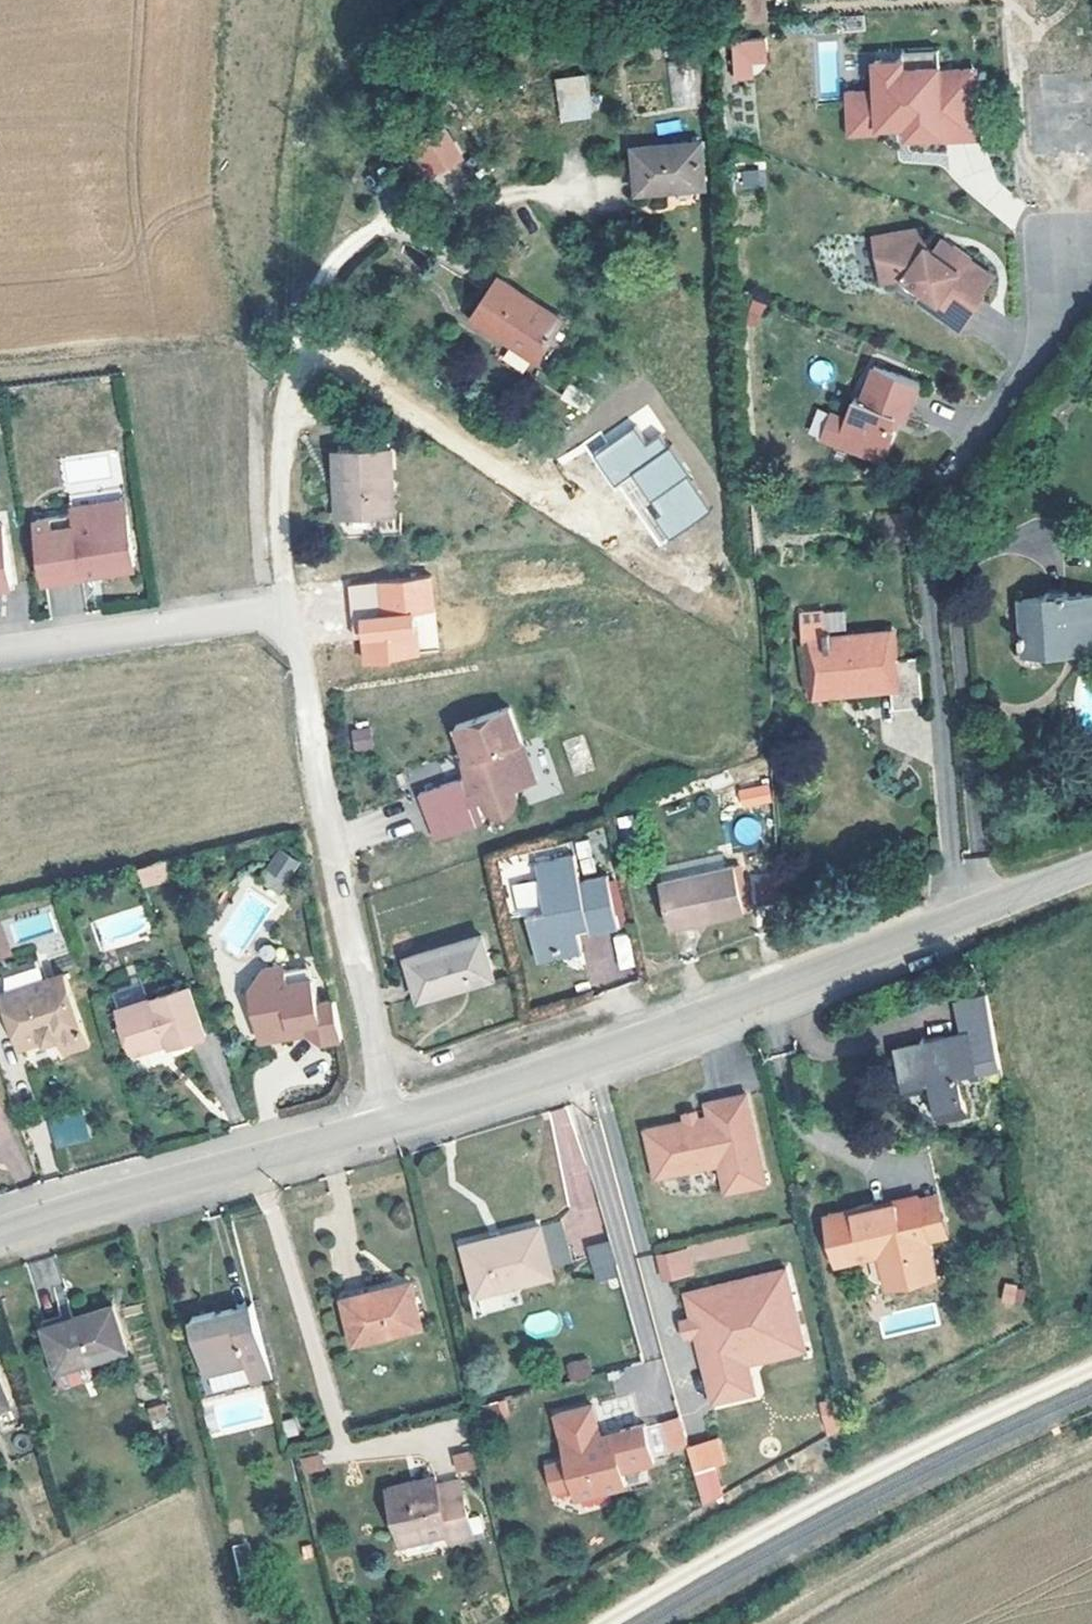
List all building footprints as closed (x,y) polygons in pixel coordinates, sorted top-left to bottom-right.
[(741,26),(767,23),(765,0),(738,0),(741,26)] [(765,39),(730,42),(732,79),(768,76),(765,39)] [(905,72),(941,70),(940,54),(905,55),(905,62),(905,72)] [(850,95),(852,137),(882,136),(882,130),(909,129),(909,135),(909,140),(945,138),(945,143),(982,142),(979,73),(941,75),(941,70),(905,72),(905,62),(878,64),(879,94),(850,95)] [(554,79),(560,122),(593,118),(587,75),(554,79)] [(1034,169),(1086,165),(1087,175),(1091,175),(1091,92),(1085,93),(1084,85),(1041,87),(1043,120),(1032,120),(1034,169)] [(406,145),(428,183),(465,161),(442,123),(406,145)] [(660,190),(704,188),(702,145),(635,148),(638,198),(661,197),(660,190)] [(734,173),(738,191),(768,186),(764,167),(734,173)] [(857,248),(869,293),(891,287),(928,307),(923,315),(953,331),(973,296),(970,294),(980,276),(955,262),(956,259),(938,250),(935,254),(923,247),(918,258),(910,254),(905,235),(857,248)] [(559,321),(497,279),(471,316),(533,359),(559,321)] [(911,298),(907,306),(923,315),(928,307),(911,298)] [(844,424),(835,449),(874,463),(884,459),(893,433),(889,432),(893,419),(904,423),(917,388),(871,372),(858,405),(852,403),(844,424)] [(588,398),(565,383),(557,395),(579,411),(588,398)] [(667,539),(711,510),(643,408),(600,437),(607,447),(592,456),(614,488),(627,479),(667,539)] [(835,449),(844,424),(829,418),(820,443),(835,449)] [(349,485),(350,512),(396,508),(393,449),(338,452),(340,485),(349,485)] [(341,513),(350,512),(349,485),(340,485),(341,513)] [(61,514),(115,504),(112,488),(58,499),(60,507),(61,514)] [(123,550),(115,504),(61,514),(60,507),(23,513),(34,574),(73,567),(72,559),(90,555),(91,563),(117,559),(123,550)] [(73,567),(91,563),(90,555),(72,559),(73,567)] [(350,584),(356,664),(438,658),(433,578),(350,584)] [(1091,651),(1091,598),(1069,600),(1069,596),(1041,596),(1041,605),(1021,605),(1023,639),(1018,639),(1019,648),(1026,648),(1027,659),(1074,656),(1074,652),(1091,651)] [(820,642),(829,642),(828,631),(820,632),(820,642)] [(889,681),(890,691),(892,711),(921,709),(917,661),(893,663),(891,636),(829,642),(820,642),(807,643),(812,697),(875,692),(874,682),(889,681)] [(875,692),(890,691),(889,681),(874,682),(875,692)] [(512,709),(459,727),(468,753),(475,750),(481,768),(467,773),(469,779),(421,795),(436,840),(485,823),(477,804),(484,800),(488,811),(496,817),(508,816),(515,812),(518,804),(519,795),(518,791),(538,784),(512,709)] [(372,732),(356,734),(358,754),(374,753),(372,732)] [(741,794),(745,810),(760,806),(757,790),(741,794)] [(281,892),(300,862),(279,848),(260,878),(281,892)] [(533,919),(541,957),(585,947),(581,929),(580,923),(592,920),(594,926),(596,933),(623,927),(611,875),(584,882),(578,856),(537,865),(549,915),(533,919)] [(137,869),(142,889),(169,882),(164,862),(137,869)] [(672,925),(744,911),(735,867),(663,882),(672,925)] [(581,929),(594,926),(592,920),(580,923),(581,929)] [(12,955),(1,921),(0,921),(0,959),(12,955)] [(617,969),(633,967),(629,934),(613,936),(617,969)] [(483,935),(411,955),(422,997),(495,977),(483,935)] [(585,947),(541,957),(543,966),(587,956),(585,947)] [(300,1001),(314,996),(303,962),(289,966),(300,1001)] [(324,994),(314,996),(300,1001),(289,966),(261,974),(254,971),(242,975),(236,988),(240,1001),(236,1001),(233,1007),(236,1019),(240,1021),(244,1021),(251,1053),(255,1055),(268,1052),(271,1041),(280,1044),(288,1028),(311,1041),(332,1034),(324,994)] [(5,992),(22,1040),(42,1034),(44,1041),(61,1035),(67,1051),(91,1042),(65,972),(5,992)] [(165,1036),(169,1050),(205,1038),(190,989),(118,1012),(130,1054),(135,1056),(152,1051),(159,1038),(165,1036)] [(966,1039),(948,1043),(950,1052),(933,1056),(931,1047),(898,1054),(908,1096),(933,1090),(941,1124),(970,1118),(962,1085),(982,1080),(981,1076),(1002,1072),(988,998),(959,1004),(966,1039)] [(948,1043),(931,1047),(933,1056),(950,1052),(948,1043)] [(699,1120),(688,1123),(647,1131),(657,1179),(720,1165),(727,1193),(767,1185),(748,1094),(707,1102),(711,1117),(699,1120)] [(548,1110),(570,1212),(561,1214),(566,1241),(600,1234),(573,1105),(548,1110)] [(53,1148),(90,1140),(83,1108),(47,1115),(53,1148)] [(688,1123),(699,1120),(696,1111),(685,1114),(688,1123)] [(829,1223),(839,1265),(881,1254),(890,1286),(935,1275),(916,1201),(829,1223)] [(549,1221),(534,1225),(540,1247),(554,1243),(549,1221)] [(540,1247),(534,1225),(463,1243),(475,1292),(547,1274),(545,1269),(560,1265),(554,1243),(540,1247)] [(661,1282),(695,1274),(693,1262),(749,1250),(745,1232),(654,1252),(661,1282)] [(611,1245),(588,1252),(598,1285),(621,1278),(611,1245)] [(745,1347),(803,1332),(787,1267),(687,1292),(694,1319),(698,1335),(715,1404),(757,1393),(750,1365),(745,1347)] [(401,1283),(340,1299),(350,1341),(412,1325),(401,1283)] [(1000,1304),(1022,1308),(1025,1287),(1003,1283),(1000,1304)] [(248,1384),(268,1378),(249,1307),(226,1314),(224,1308),(188,1318),(204,1375),(208,1374),(212,1389),(246,1379),(248,1384)] [(109,1308),(44,1329),(58,1370),(123,1349),(109,1308)] [(688,1338),(698,1335),(694,1319),(683,1322),(688,1338)] [(745,1347),(750,1365),(808,1351),(803,1332),(745,1347)] [(587,1357),(568,1362),(573,1382),(593,1377),(587,1357)] [(58,1370),(64,1386),(97,1375),(92,1359),(58,1370)] [(8,1405),(0,1385),(0,1409),(8,1405)] [(201,1394),(206,1434),(270,1426),(264,1386),(201,1394)] [(827,1434),(840,1430),(831,1399),(817,1403),(827,1434)] [(164,1402),(146,1408),(153,1430),(171,1424),(164,1402)] [(498,1404),(484,1408),(488,1423),(502,1418),(498,1404)] [(567,1460),(547,1466),(554,1492),(574,1487),(577,1499),(626,1486),(623,1472),(655,1464),(645,1425),(620,1431),(617,1436),(602,1440),(601,1436),(593,1406),(556,1415),(567,1460)] [(620,1431),(601,1436),(602,1440),(617,1436),(620,1431)] [(706,1447),(689,1451),(695,1475),(711,1470),(706,1447)] [(454,1473),(474,1471),(472,1451),(452,1453),(454,1473)] [(321,1452),(299,1458),(303,1475),(325,1469),(321,1452)] [(703,1506),(719,1497),(711,1470),(695,1475),(703,1506)] [(458,1487),(433,1494),(429,1479),(384,1492),(398,1544),(444,1531),(447,1543),(471,1536),(458,1487)] [(305,1554),(314,1552),(310,1537),(301,1539),(305,1554)] [(230,1546),(237,1575),(252,1571),(244,1543),(230,1546)]
